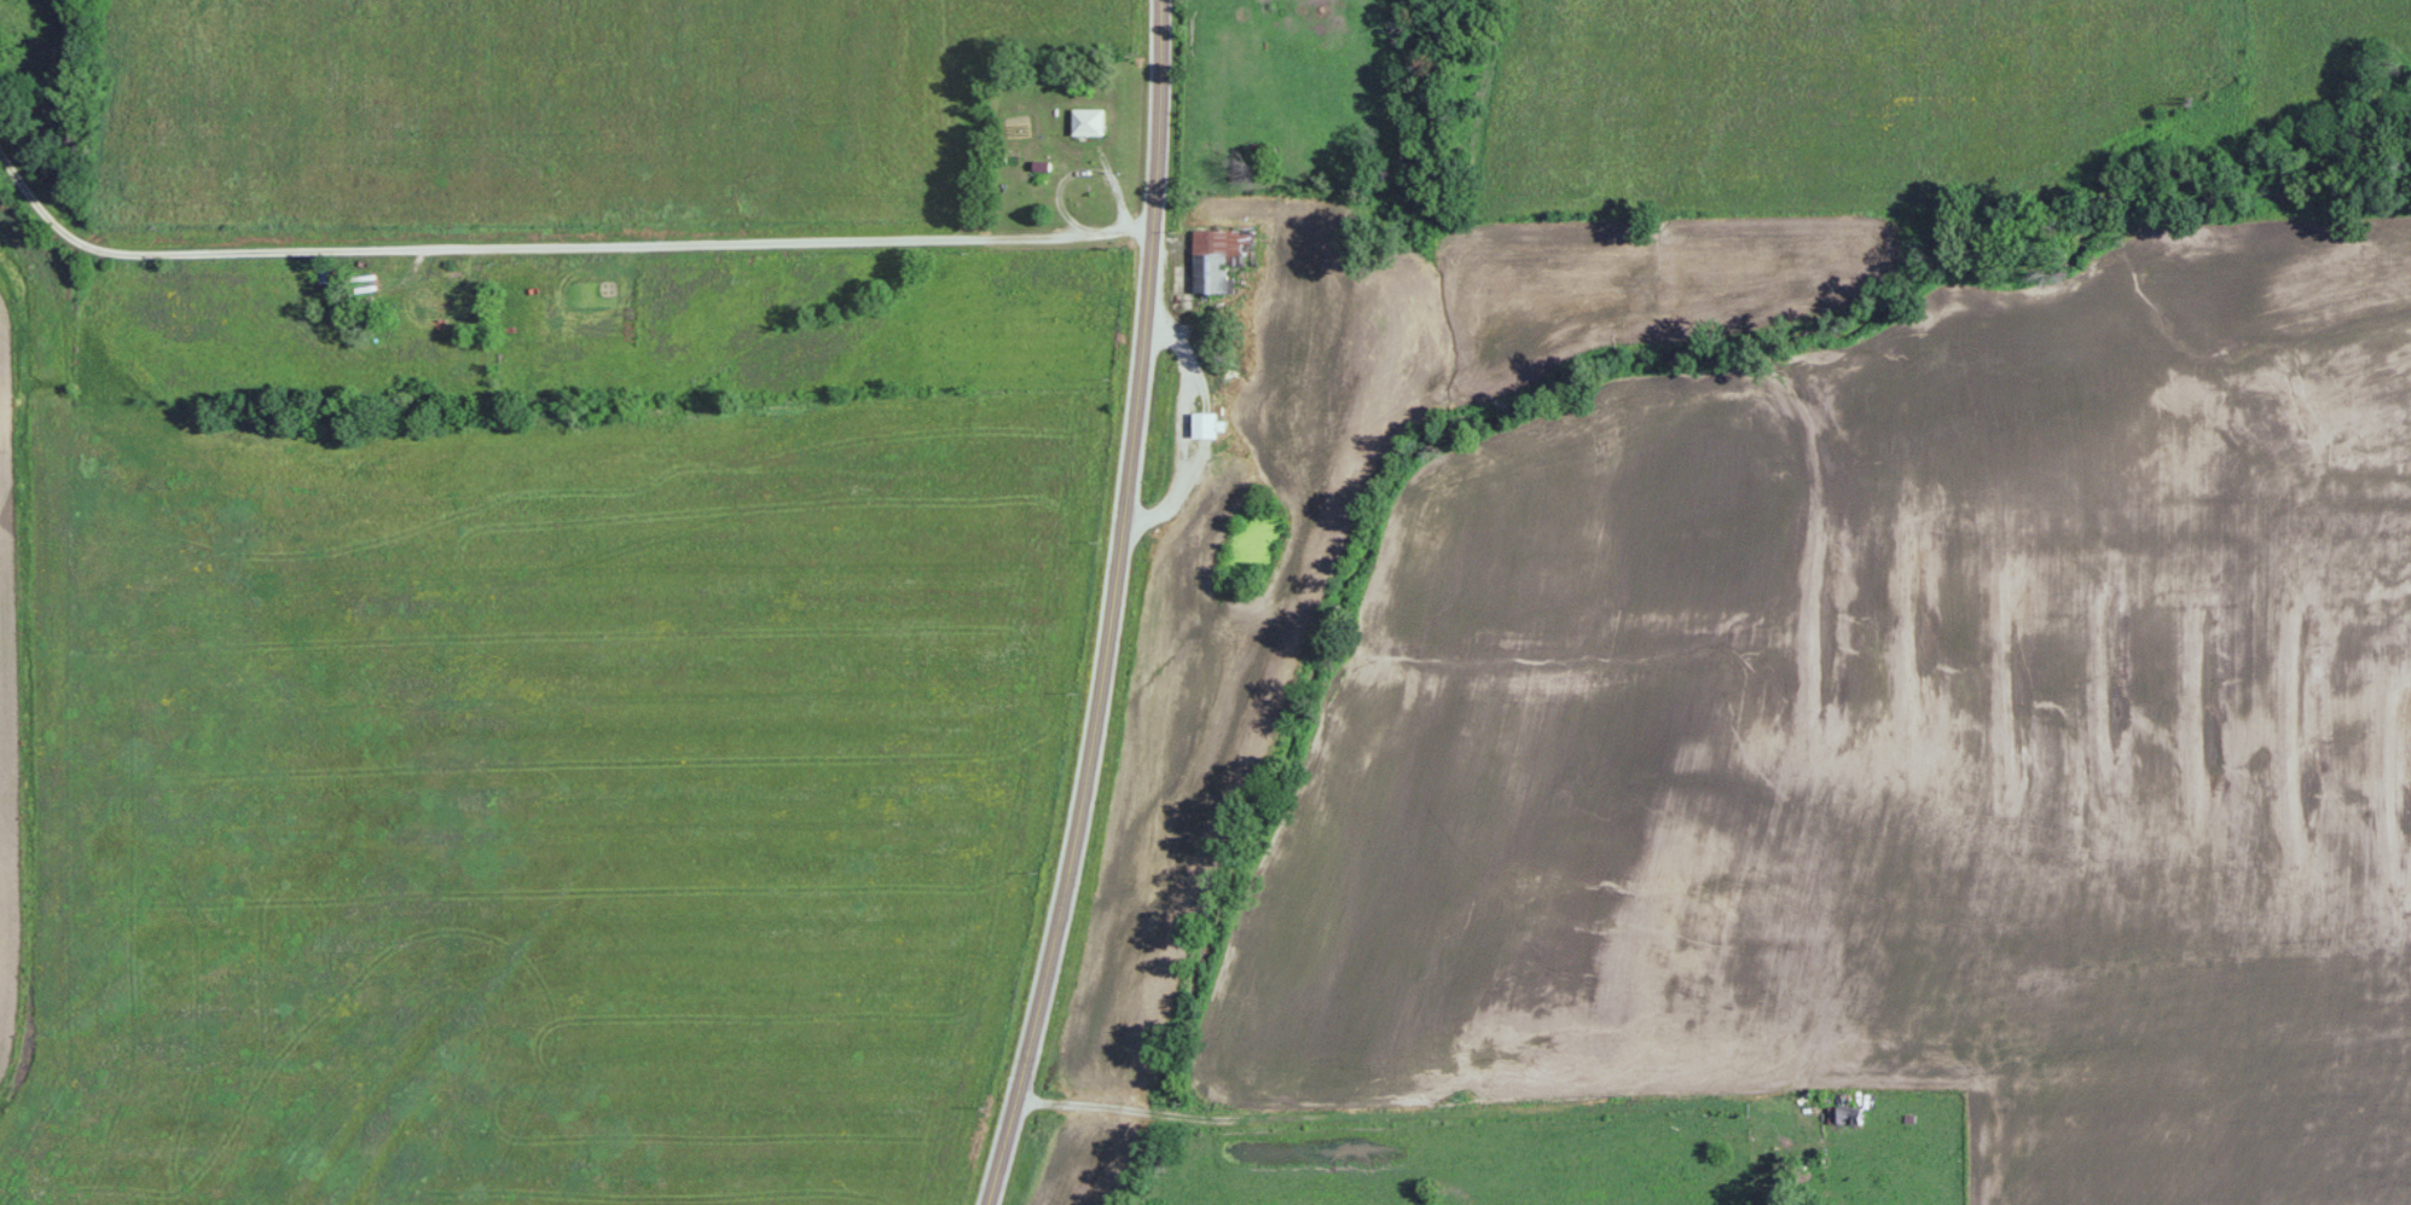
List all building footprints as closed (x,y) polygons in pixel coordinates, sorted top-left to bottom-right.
[(1103,136),(1103,110),(1073,110),(1073,136),(1103,136)] [(1228,294),(1228,267),(1255,267),(1255,230),(1193,230),(1193,294),(1228,294)] [(1193,440),(1218,439),(1217,425),(1216,425),(1216,413),(1192,414),(1193,440)] [(1828,1108),(1828,1125),(1862,1125),(1862,1108),(1828,1108)]
